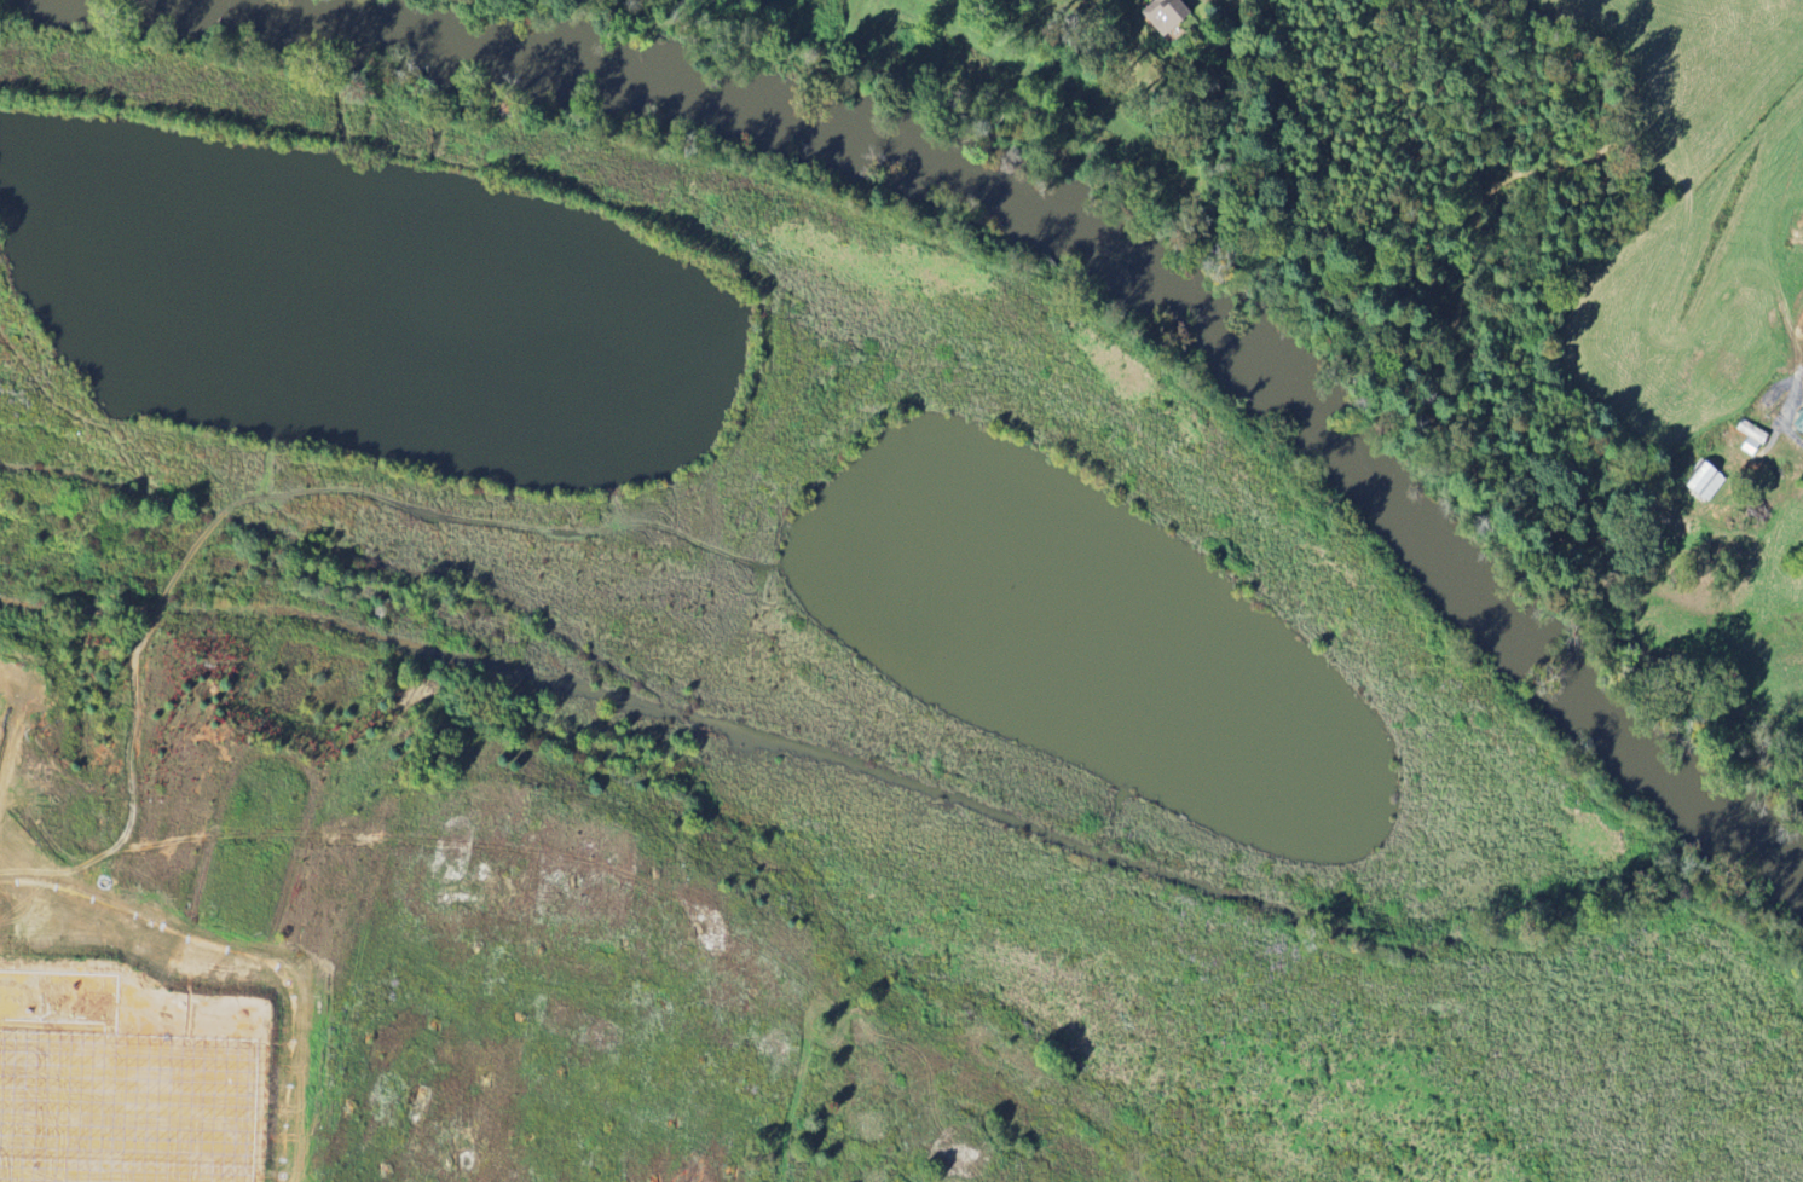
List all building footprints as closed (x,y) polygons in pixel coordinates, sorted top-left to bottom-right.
[(1164,39),(1194,15),(1182,0),(1153,0),(1155,2),(1143,11),(1164,39)] [(1802,404),(1790,431),(1802,438),(1802,404)] [(1702,505),(1723,481),(1700,462),(1680,486),(1702,505)]
